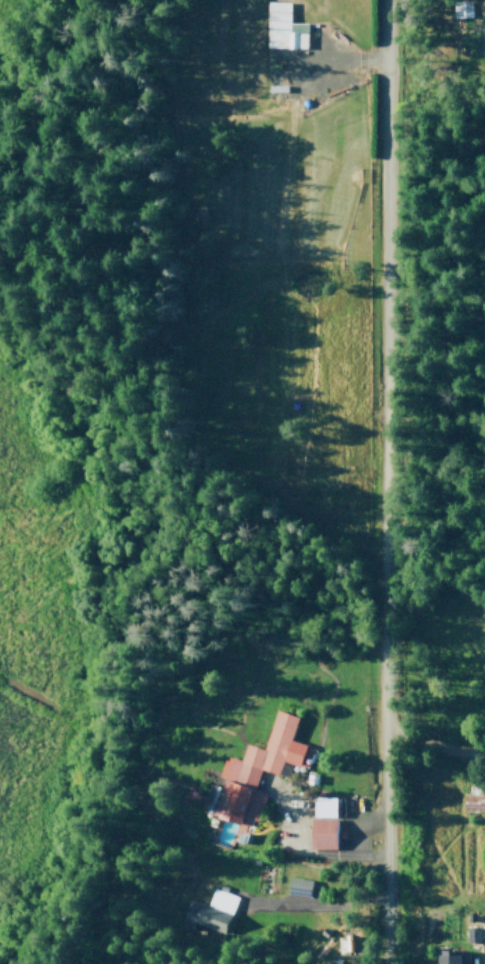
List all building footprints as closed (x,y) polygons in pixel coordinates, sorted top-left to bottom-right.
[(473,1),(455,1),(455,17),(473,17),(473,1)] [(264,2),(263,49),(305,50),(306,22),(289,22),(290,2),(264,2)] [(213,815),(255,827),(265,792),(256,789),(262,769),(281,774),(284,761),(302,766),(308,744),(294,740),(300,716),(278,709),(268,749),(248,743),(244,760),(227,755),(221,777),(223,778),(213,815)] [(465,813),(484,814),(484,796),(465,795),(465,813)] [(339,817),(339,797),(317,797),(316,817),(339,817)] [(339,818),(314,818),(315,849),(340,848),(339,818)] [(228,933),(240,896),(214,888),(209,904),(204,902),(202,908),(190,905),(186,921),(228,933)] [(469,943),(481,943),(481,927),(469,926),(469,943)] [(439,963),(470,963),(469,948),(438,950),(439,963)]
